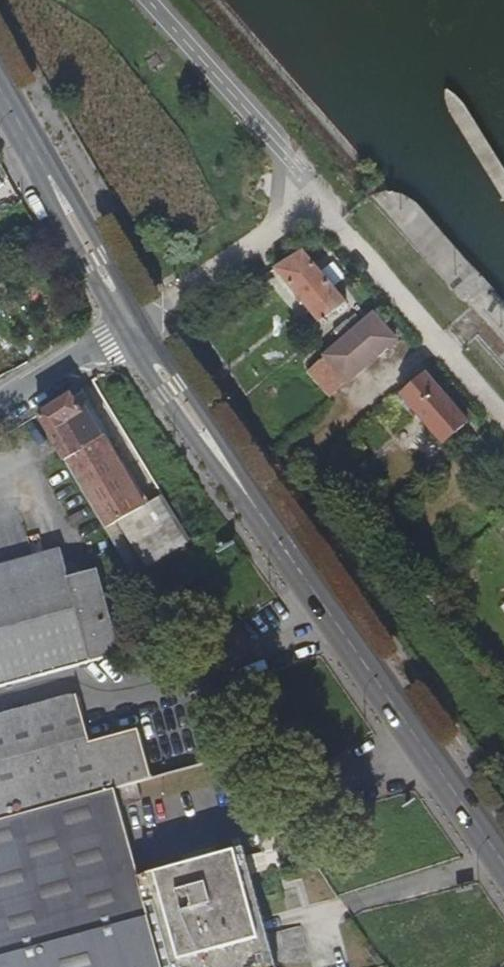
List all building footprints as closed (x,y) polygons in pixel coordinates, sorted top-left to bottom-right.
[(303,254),(275,271),(322,326),(346,305),(303,254)] [(397,341),(375,315),(325,358),(347,383),(397,341)] [(347,383),(325,358),(309,371),(331,397),(347,383)] [(472,424),(429,374),(426,377),(404,396),(447,446),(468,427),(472,424)] [(72,397),(38,417),(57,450),(106,532),(130,517),(145,507),(88,411),(83,415),(72,397)] [(367,449),(359,440),(346,451),(354,460),(367,449)] [(173,515),(184,533),(215,511),(198,487),(169,509),(173,515)] [(145,507),(130,517),(141,535),(173,515),(169,509),(162,497),(145,507)] [(220,519),(215,511),(184,533),(189,541),(201,533),(220,519)] [(130,517),(106,532),(133,579),(157,563),(184,544),(189,541),(184,533),(173,515),(141,535),(130,517)] [(157,563),(133,579),(152,610),(201,573),(184,544),(157,563)] [(120,655),(100,570),(72,577),(66,556),(0,574),(0,686),(120,655)] [(33,812),(19,762),(93,742),(80,694),(0,716),(0,821),(33,812)] [(19,762),(33,812),(114,791),(116,790),(119,789),(137,784),(156,779),(142,729),(93,742),(19,762)] [(137,784),(119,789),(123,805),(141,800),(137,784)] [(244,850),(139,877),(116,790),(114,791),(33,812),(0,821),(0,966),(277,966),(244,850)]
